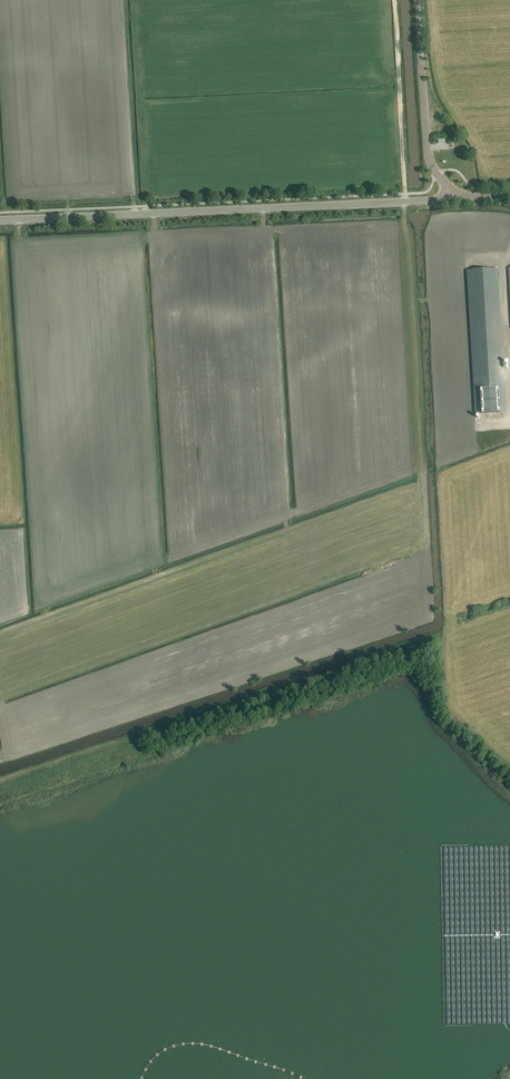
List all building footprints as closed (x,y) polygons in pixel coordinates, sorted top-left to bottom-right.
[(472,271),(480,416),(509,414),(509,404),(502,269),(472,271)]
